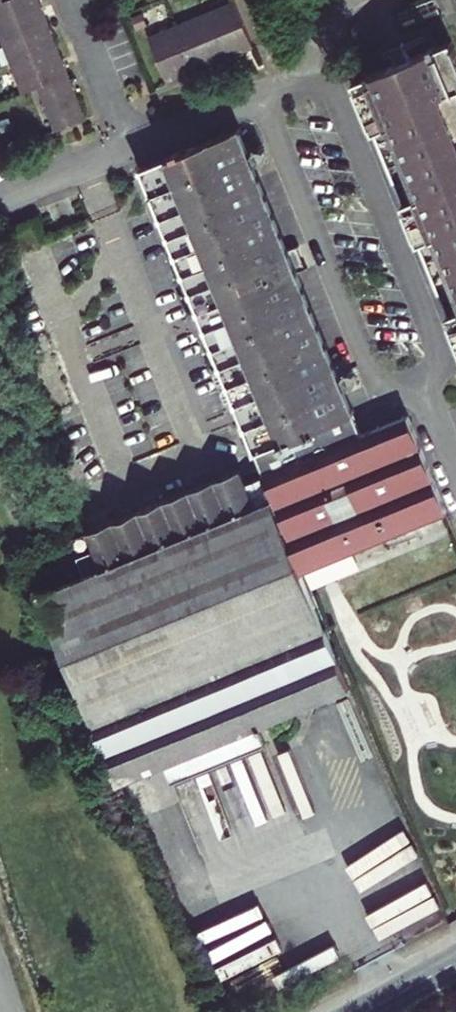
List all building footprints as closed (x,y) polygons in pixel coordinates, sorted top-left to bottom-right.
[(22,93),(37,88),(55,131),(85,119),(38,0),(0,0),(0,36),(22,93)] [(253,48),(234,2),(149,38),(168,83),(253,48)] [(354,83),(455,335),(455,57),(451,43),(408,61),(393,67),(354,83)] [(388,52),(393,67),(408,61),(402,47),(388,52)] [(239,128),(140,168),(255,451),(354,412),(239,128)] [(354,412),(255,451),(265,475),(363,434),(354,412)] [(272,499),(301,572),(397,535),(447,514),(407,416),(363,434),(265,475),(263,476),(263,477),(272,499)] [(69,541),(84,575),(272,499),(263,477),(244,485),(239,472),(83,535),(69,541)] [(38,594),(117,786),(348,690),(301,572),(272,499),(84,575),(38,594)]
